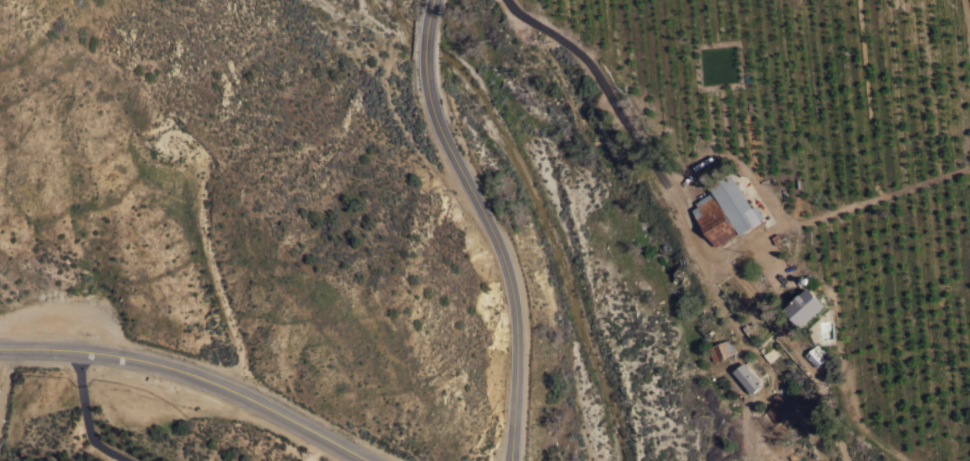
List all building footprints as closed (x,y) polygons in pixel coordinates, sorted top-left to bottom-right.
[(756,204),(765,217),(761,219),(761,220),(740,234),(738,232),(716,246),(693,209),(698,206),(696,201),(712,191),(714,195),(715,195),(707,181),(728,168),(753,207),(756,204)] [(802,326),(785,308),(809,286),(826,304),(802,326)] [(714,361),(708,346),(729,338),(735,352),(714,361)] [(805,354),(817,343),(826,352),(822,355),(826,359),(817,367),(805,354)] [(733,371),(744,361),(763,384),(752,393),(733,371)] [(766,410),(777,401),(773,395),(778,391),(783,398),(782,399),(791,411),(776,423),(766,410)]
